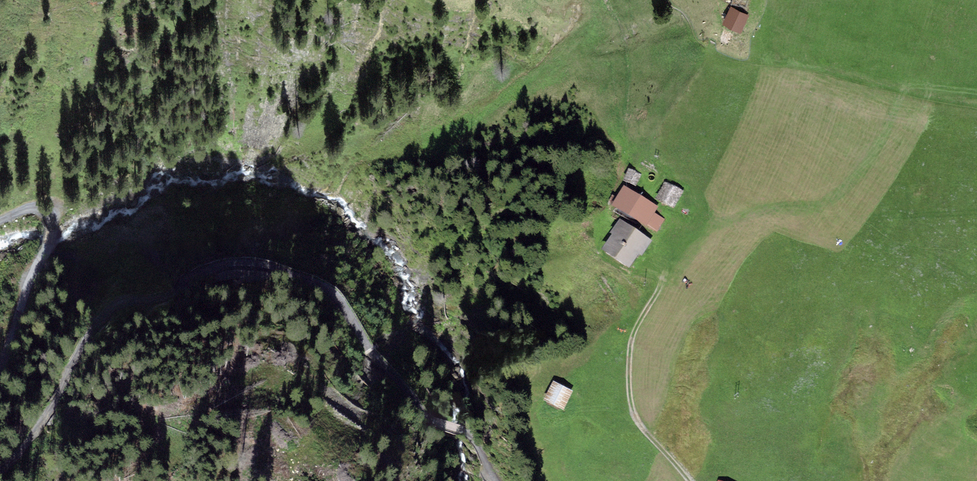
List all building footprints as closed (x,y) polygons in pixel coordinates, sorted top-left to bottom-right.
[(751,16),(732,7),(724,25),(743,33),(751,16)] [(635,189),(640,174),(627,169),(622,184),(635,189)] [(674,212),(683,192),(663,183),(654,204),(674,212)] [(658,208),(623,187),(610,209),(645,230),(647,228),(655,214),(658,208)] [(665,220),(655,214),(647,228),(657,233),(665,220)] [(615,264),(636,232),(620,221),(610,236),(612,238),(601,254),(615,264)] [(652,243),(636,232),(615,264),(629,273),(639,257),(642,258),(652,243)] [(574,394),(554,385),(545,403),(565,412),(574,394)]
